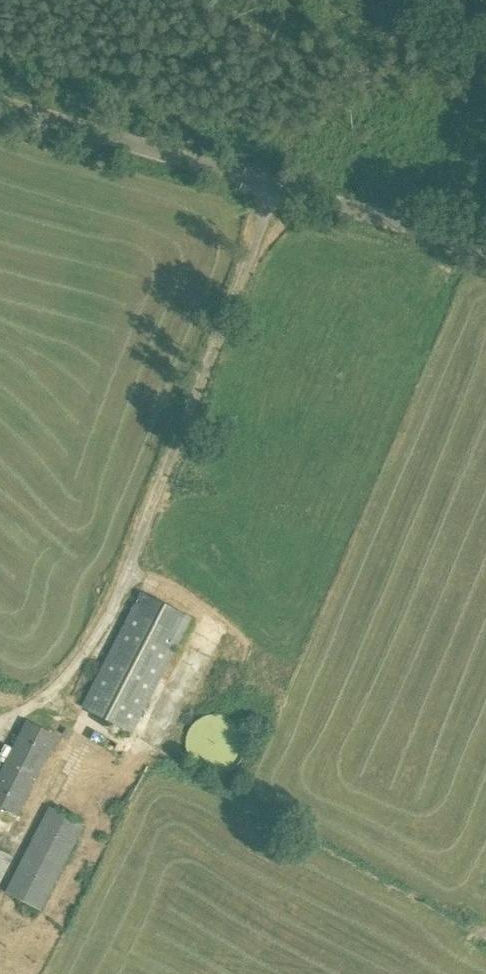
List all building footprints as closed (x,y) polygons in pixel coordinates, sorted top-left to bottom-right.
[(425,314),(435,300),(428,294),(417,308),(425,314)] [(124,620),(89,701),(141,724),(193,607),(132,581),(117,616),(124,620)] [(285,675),(276,693),(284,697),(294,680),(285,675)] [(81,726),(78,734),(98,742),(101,734),(81,726)] [(63,735),(70,738),(73,732),(66,729),(63,735)] [(68,743),(60,762),(80,771),(88,751),(68,743)] [(85,813),(47,799),(27,852),(0,842),(0,885),(50,904),(85,813)]
